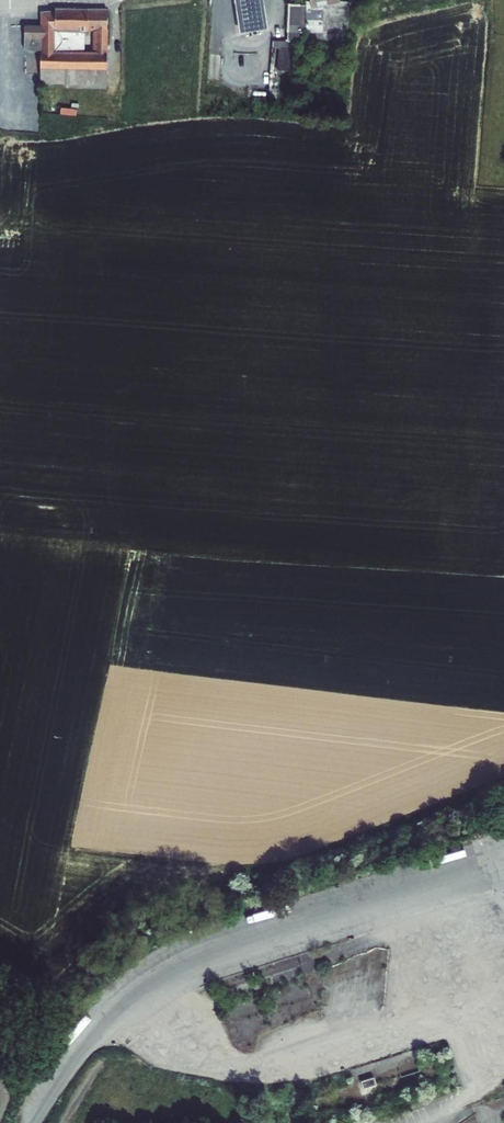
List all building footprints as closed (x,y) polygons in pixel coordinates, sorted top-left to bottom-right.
[(240,33),(266,29),(262,0),(234,0),(240,33)] [(286,32),(287,32),(287,41),(302,42),(303,32),(306,32),(306,40),(346,40),(348,2),(339,2),(339,0),(310,0),(310,1),(306,1),(306,6),(288,4),(286,32)] [(55,9),(55,11),(40,12),(40,26),(24,26),(24,50),(40,52),(40,84),(65,84),(65,88),(105,89),(107,30),(106,9),(55,9)] [(278,49),(276,70),(287,71),(288,50),(278,49)] [(270,1001),(267,994),(260,996),(263,1003),(270,1001)] [(188,1025),(186,1030),(204,1037),(206,1031),(188,1025)] [(361,1066),(353,1068),(356,1077),(364,1074),(361,1066)] [(364,1085),(377,1083),(375,1075),(362,1078),(364,1085)]
